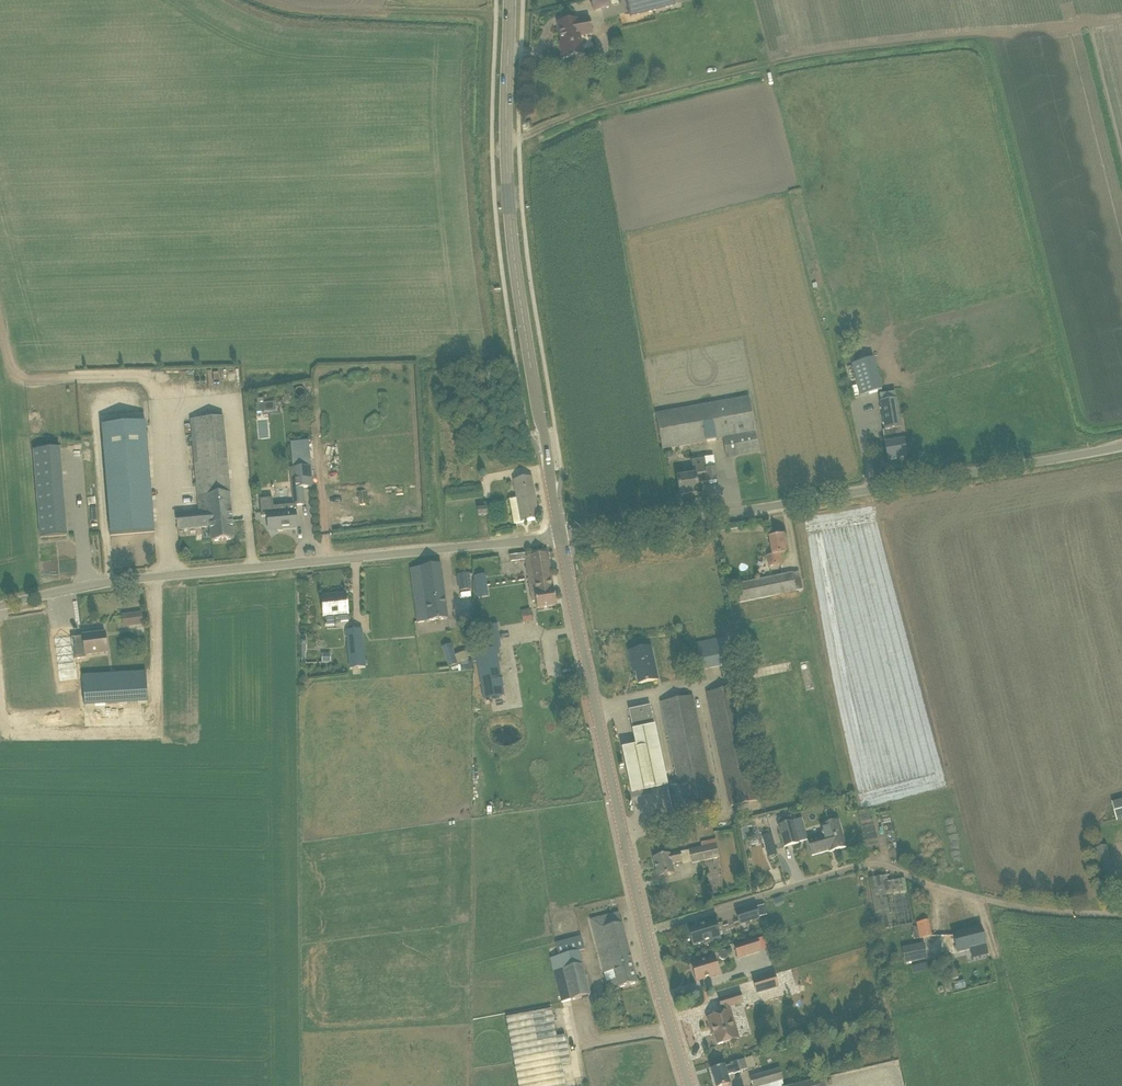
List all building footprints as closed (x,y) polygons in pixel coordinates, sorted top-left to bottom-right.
[(602,9),(612,7),(610,0),(591,0),(594,11),(602,9)] [(631,17),(675,6),(673,0),(626,0),(631,17)] [(576,20),(558,24),(563,48),(561,48),(563,59),(583,55),(580,36),(592,34),(589,19),(577,22),(576,20)] [(861,396),(882,390),(873,358),(852,364),(861,396)] [(899,417),(896,400),(895,393),(880,395),(881,402),(884,420),(886,430),(884,431),(886,444),(885,444),(888,461),(906,458),(903,441),(899,417)] [(759,452),(749,397),(656,414),(662,449),(723,439),(726,459),(760,453),(759,452)] [(276,410),(275,402),(255,404),(256,412),(276,410)] [(234,540),(232,521),(223,417),(191,420),(200,512),(177,514),(178,530),(210,527),(212,542),(234,540)] [(111,536),(154,532),(145,423),(101,427),(111,536)] [(59,447),(32,449),(37,536),(64,535),(59,447)] [(715,468),(713,457),(704,458),(704,459),(691,461),(694,476),(677,478),(680,495),(699,492),(698,485),(718,482),(715,468)] [(311,467),(291,469),(294,506),(305,505),(304,488),(313,488),(311,467)] [(532,477),(514,480),(521,523),(540,520),(532,477)] [(262,518),(268,517),(269,531),(298,529),(296,512),(289,512),(288,506),(273,508),(273,499),(260,500),(262,518)] [(786,554),(783,536),(770,538),(772,555),(768,556),(770,567),(781,565),(779,555),(786,554)] [(525,558),(527,568),(530,587),(535,586),(536,594),(535,594),(537,609),(557,606),(548,554),(525,558)] [(448,619),(441,566),(410,570),(418,623),(448,619)] [(803,589),(799,572),(792,573),(736,584),(740,603),(796,592),(796,591),(803,589)] [(460,590),(471,589),(469,573),(458,574),(460,590)] [(474,575),(475,597),(487,596),(486,574),(474,575)] [(349,622),(348,615),(347,605),(348,605),(348,602),(347,602),(346,594),(322,597),(324,618),(340,616),(341,623),(349,622)] [(529,609),(521,611),(523,622),(531,620),(529,609)] [(143,624),(142,613),(131,614),(132,625),(143,624)] [(362,629),(347,631),(350,669),(366,668),(362,629)] [(77,678),(75,660),(87,658),(86,656),(108,653),(105,633),(83,636),(83,637),(72,638),(71,635),(54,637),(59,681),(77,678)] [(731,664),(731,660),(737,659),(735,650),(729,651),(726,638),(697,644),(702,670),(731,664)] [(442,647),(444,652),(449,668),(458,664),(452,644),(442,647)] [(651,648),(629,652),(632,666),(634,666),(638,685),(658,680),(651,648)] [(476,651),(484,698),(504,695),(496,649),(489,649),(476,651)] [(322,663),(330,662),(330,654),(322,654),(322,663)] [(461,663),(462,671),(473,669),(472,661),(461,663)] [(85,707),(148,704),(147,672),(83,675),(85,707)] [(760,800),(736,687),(707,693),(731,806),(760,800)] [(661,702),(678,786),(684,813),(685,816),(716,810),(692,696),(661,702)] [(629,711),(633,730),(634,732),(654,727),(650,706),(629,711)] [(654,729),(631,733),(634,748),(620,751),(630,797),(666,790),(654,729)] [(684,813),(678,786),(667,788),(673,815),(684,813)] [(1121,818),(1121,798),(1111,800),(1116,820),(1121,818)] [(779,825),(778,825),(784,847),(799,843),(793,821),(792,822),(791,815),(777,819),(779,825)] [(744,838),(749,837),(747,827),(753,825),(751,818),(740,820),(744,838)] [(846,847),(843,837),(838,820),(821,825),(823,834),(807,839),(812,856),(829,851),(829,852),(832,851),(833,853),(836,852),(836,850),(846,847)] [(768,858),(777,856),(771,835),(762,837),(768,858)] [(688,850),(689,851),(692,864),(719,858),(716,844),(688,850)] [(1110,855),(1108,846),(1091,851),(1094,860),(1110,855)] [(669,855),(653,858),(658,878),(674,874),(672,864),(682,862),(680,852),(669,855)] [(913,925),(907,890),(905,879),(884,883),(883,876),(868,879),(878,931),(913,925)] [(1121,892),(1118,882),(1101,887),(1104,897),(1121,892)] [(759,918),(756,908),(736,914),(739,924),(759,918)] [(638,984),(622,924),(619,913),(591,920),(609,992),(638,984)] [(932,936),(928,921),(917,923),(920,939),(932,936)] [(721,939),(716,923),(689,931),(693,947),(711,941),(711,942),(721,939)] [(986,946),(981,928),(953,935),(957,953),(986,946)] [(559,956),(560,956),(579,952),(585,950),(581,937),(556,943),(559,956)] [(734,944),(738,958),(761,951),(757,937),(734,944)] [(905,962),(927,958),(924,945),(902,950),(905,962)] [(590,996),(583,966),(564,970),(560,956),(559,956),(551,959),(562,1004),(590,996)] [(714,956),(698,962),(698,964),(692,966),(697,983),(719,975),(714,956)] [(774,974),(771,975),(753,980),(757,993),(778,987),(774,974)] [(724,1013),(706,1019),(709,1029),(711,1029),(716,1045),(735,1039),(730,1021),(733,1020),(729,1007),(743,1003),(740,993),(719,1000),(722,1009),(723,1009),(724,1013)] [(562,1066),(570,1064),(565,1036),(557,1037),(552,1010),(506,1018),(519,1085),(566,1085),(562,1066)] [(737,1061),(730,1064),(731,1065),(724,1067),(711,1071),(716,1085),(723,1085),(729,1084),(727,1075),(733,1074),(733,1075),(741,1072),(740,1072),(748,1070),(745,1059),(737,1061)] [(749,1077),(752,1085),(764,1085),(783,1080),(780,1068),(749,1077)]
